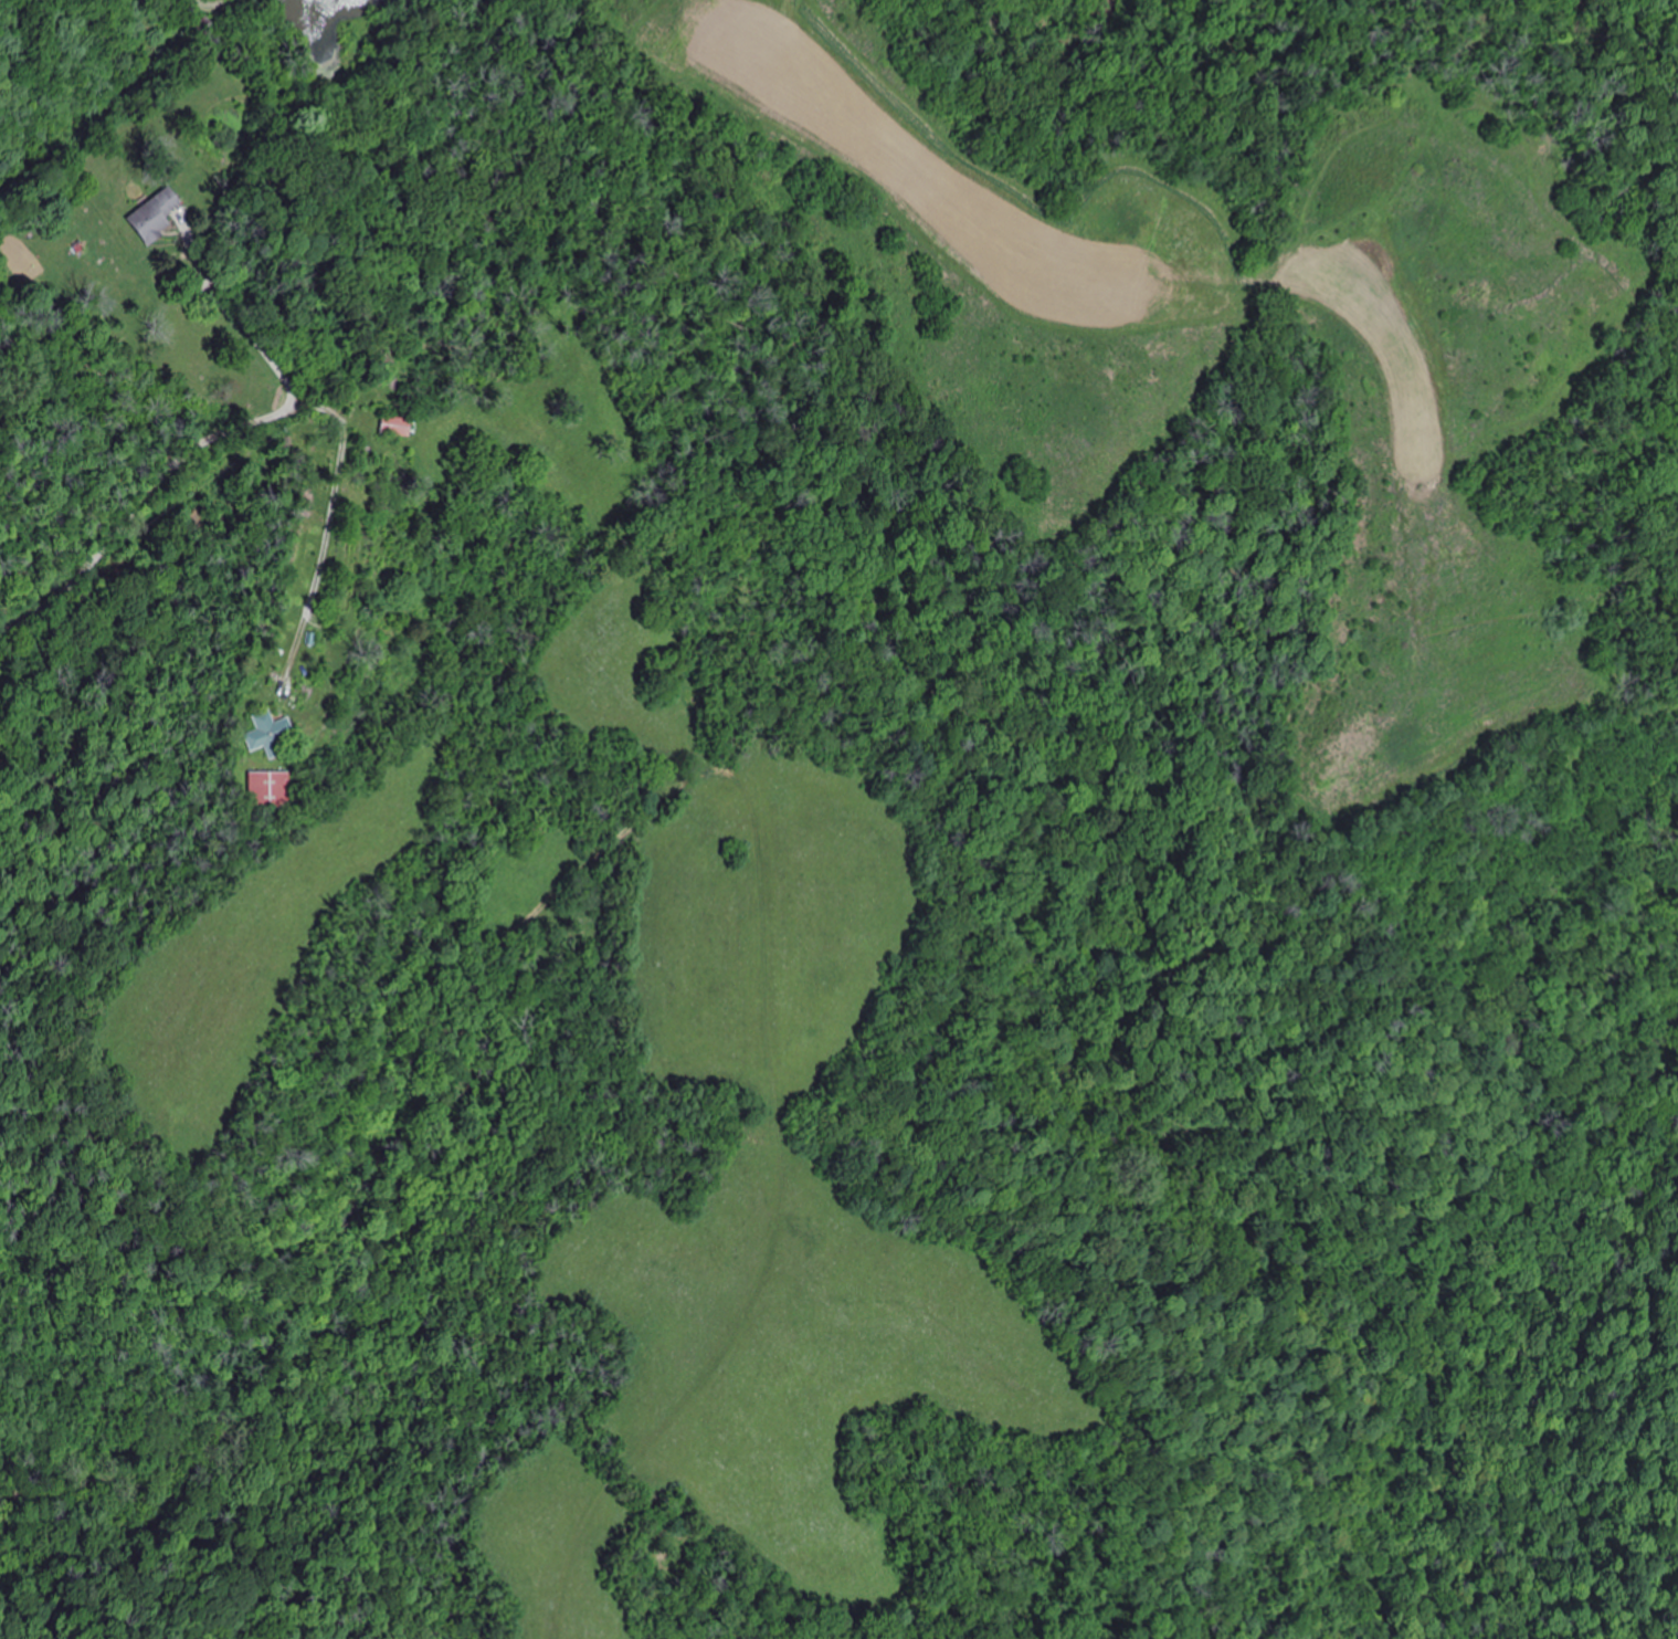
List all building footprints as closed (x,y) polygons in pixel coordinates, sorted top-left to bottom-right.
[(148,246),(173,229),(165,217),(182,205),(170,188),(128,217),(148,246)] [(381,431),(408,440),(415,421),(387,412),(381,431)] [(254,718),(257,732),(246,734),(249,751),(266,748),(269,761),(289,757),(280,713),(254,718)] [(291,809),(291,772),(248,772),(248,809),(291,809)]
